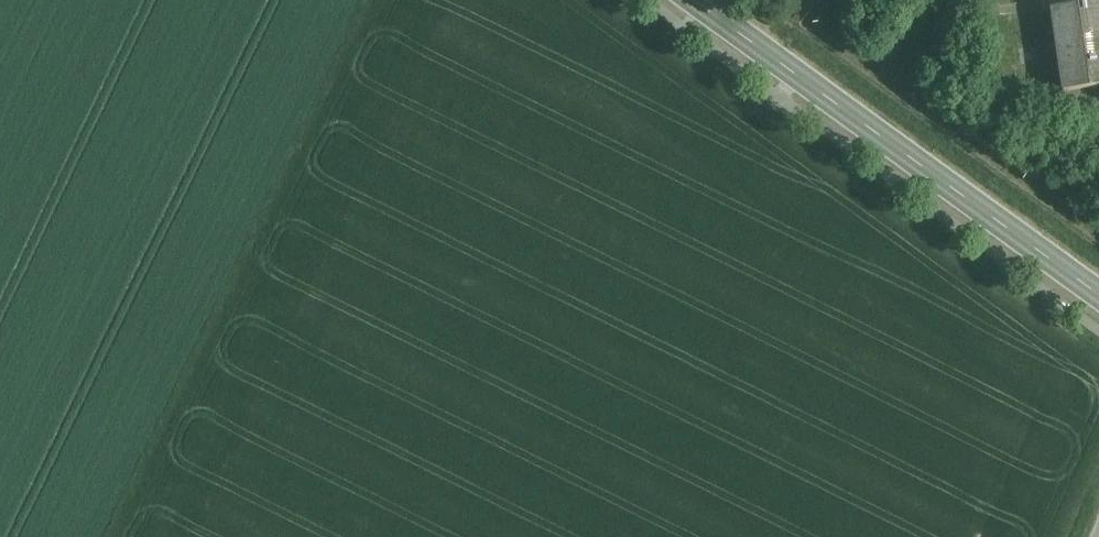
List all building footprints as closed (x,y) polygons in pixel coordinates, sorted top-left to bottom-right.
[(1069,6),(1068,0),(1052,0),(1053,8),(1050,9),(1061,93),(1098,87),(1098,2),(1069,6)] [(1061,93),(1063,104),(1098,99),(1098,87),(1061,93)]
